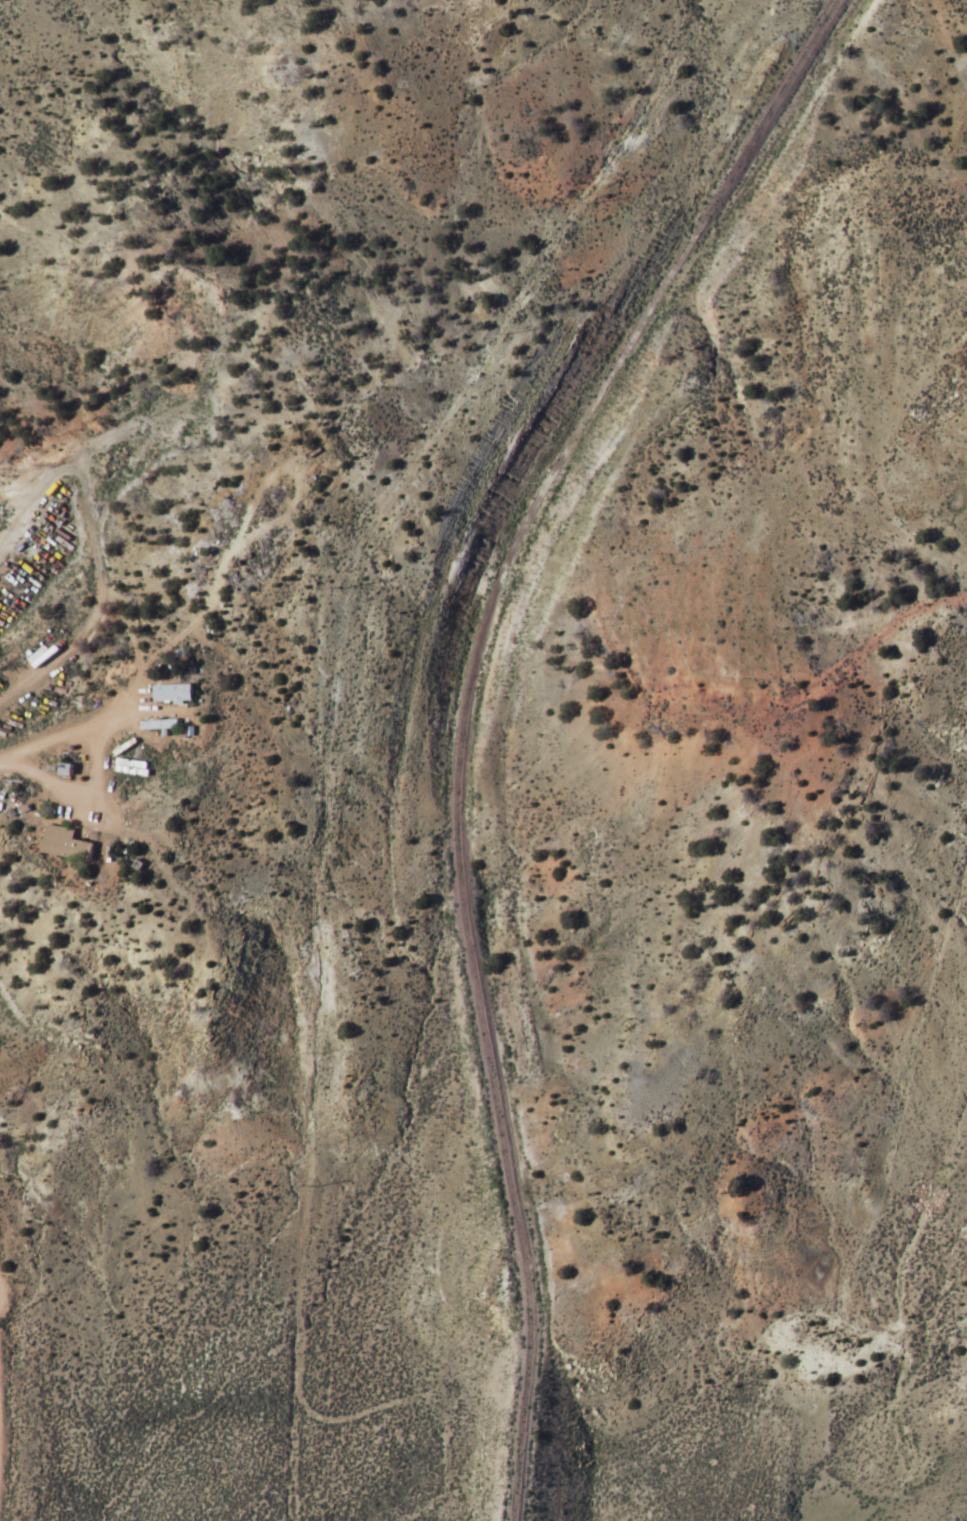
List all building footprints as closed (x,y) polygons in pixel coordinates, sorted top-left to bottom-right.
[(64,652),(59,642),(32,658),(37,668),(64,652)] [(156,684),(156,703),(194,703),(194,684),(156,684)] [(151,777),(154,763),(120,757),(117,771),(151,777)] [(78,829),(49,825),(45,853),(93,861),(96,842),(76,839),(78,829)]
